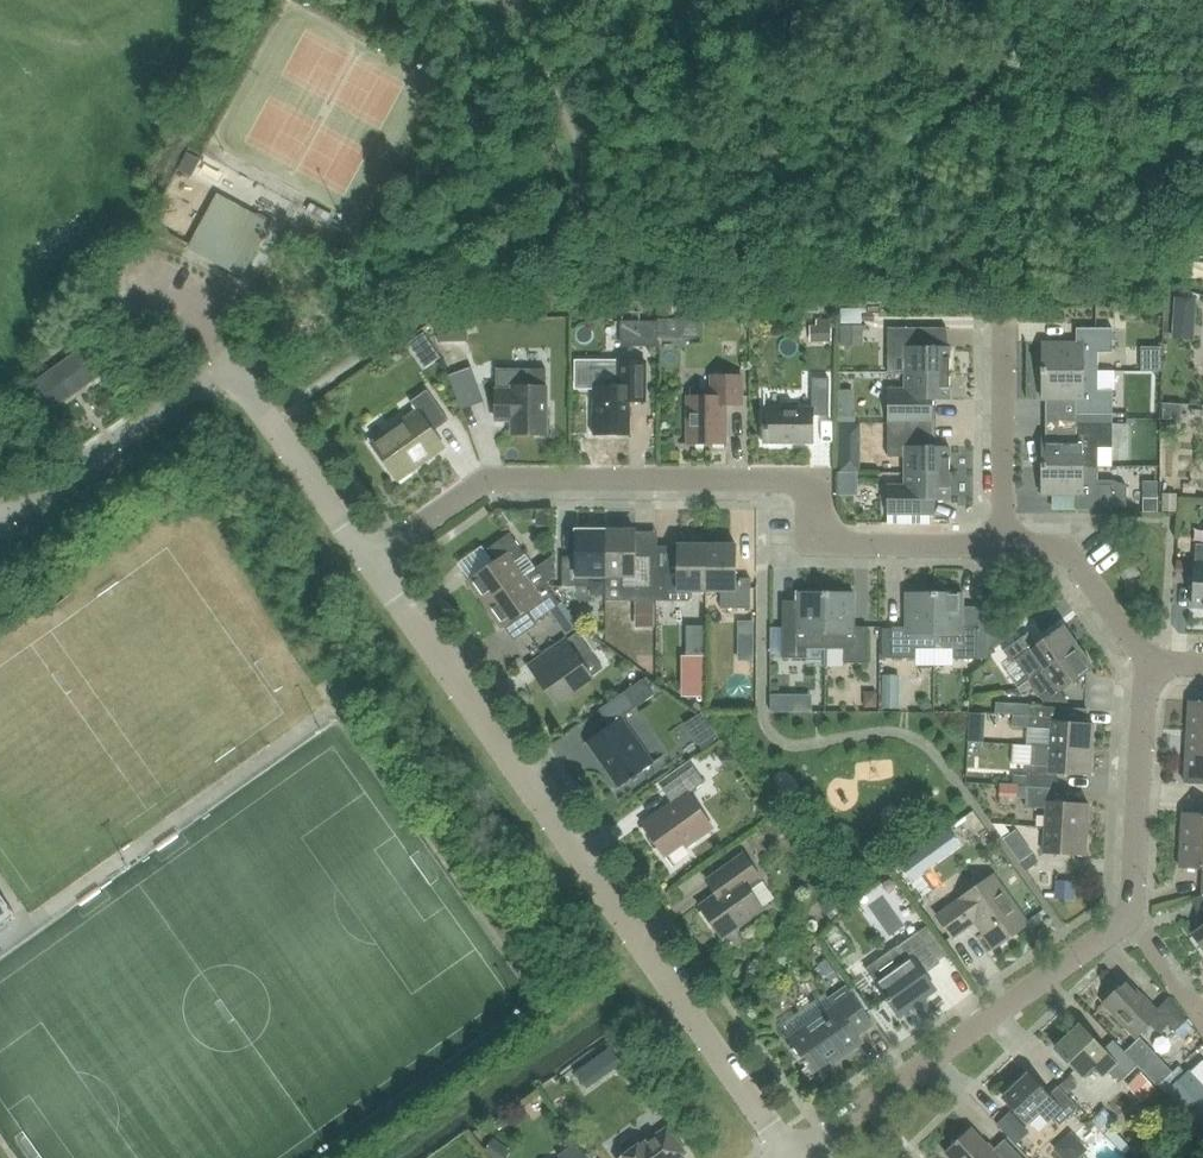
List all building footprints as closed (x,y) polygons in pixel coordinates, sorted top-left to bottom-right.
[(247,266),(255,251),(269,224),(217,196),(189,248),(230,271),(229,273),(238,278),(245,276),(250,267),(247,266)] [(949,374),(949,347),(923,347),(923,329),(887,328),(887,358),(905,358),(904,374),(949,374)] [(1041,372),(1097,372),(1097,353),(1112,353),(1112,329),(1076,329),(1076,343),(1041,343),(1041,372)] [(36,386),(54,412),(97,382),(79,356),(36,386)] [(644,401),(644,362),(623,362),(623,367),(589,367),(589,387),(594,387),(594,434),(629,435),(629,401),(644,401)] [(448,376),(461,410),(484,402),(471,367),(448,376)] [(512,434),(546,434),(546,387),(546,370),(527,370),(527,369),(496,369),(496,420),(512,420),(512,434)] [(1097,390),(1097,372),(1041,372),(1041,400),(1075,400),(1075,415),(1112,415),(1112,390),(1097,390)] [(887,389),(887,423),(922,424),(922,423),(931,423),(931,400),(949,400),(949,374),(904,374),(904,389),(887,389)] [(724,406),(741,406),(741,376),(711,376),(711,397),(688,397),(688,444),(724,444),(724,406)] [(828,416),(829,379),(811,379),(811,410),(764,409),(763,442),(812,442),(812,416),(828,416)] [(433,432),(448,421),(426,390),(410,402),(417,411),(371,444),(397,481),(420,465),(418,462),(442,445),(433,432)] [(869,421),(868,448),(881,449),(882,421),(869,421)] [(922,447),(922,424),(887,423),(887,457),(904,457),(904,473),(949,474),(949,447),(922,447)] [(1120,433),(1112,433),(1112,424),(1075,424),(1075,438),(1041,438),(1041,467),(1097,467),(1107,467),(1107,448),(1112,448),(1111,447),(1120,447),(1120,433)] [(1097,480),(1097,467),(1041,467),(1041,495),(1075,495),(1075,510),(1111,510),(1111,506),(1126,507),(1126,486),(1112,480),(1097,480)] [(887,498),(887,514),(919,515),(930,515),(930,500),(949,500),(949,474),(904,473),(904,486),(887,485),(887,498)] [(1129,477),(1129,494),(1150,495),(1150,477),(1129,477)] [(605,576),(606,531),(576,531),(576,557),(562,557),(561,587),(588,587),(588,576),(605,576)] [(606,531),(605,576),(623,576),(623,587),(650,587),(650,557),(635,557),(635,531),(606,531)] [(534,569),(525,555),(510,534),(485,551),(493,563),(468,581),(485,604),(539,566),(534,569)] [(1195,544),(1191,606),(1202,607),(1202,545),(1195,544)] [(706,590),(706,546),(677,546),(676,571),(662,571),(662,601),(688,601),(689,590),(706,590)] [(706,546),(706,590),(720,590),(720,608),(750,609),(750,579),(736,579),(736,546),(706,546)] [(1126,584),(1140,574),(1133,564),(1119,574),(1126,584)] [(559,604),(544,583),(549,580),(539,566),(485,604),(501,628),(526,610),(535,622),(559,604)] [(649,610),(648,591),(630,592),(630,610),(649,610)] [(825,649),(825,593),(796,593),(796,627),(782,627),(782,659),(806,659),(806,649),(825,649)] [(825,593),(825,649),(843,649),(843,663),(867,664),(868,627),(853,627),(853,593),(825,593)] [(934,649),(934,593),(906,593),(906,627),(891,627),(891,659),(915,659),(915,649),(934,649)] [(934,593),(934,649),(953,649),(953,659),(977,659),(977,628),(962,628),(962,593),(934,593)] [(1043,671),(1077,647),(1062,626),(1035,645),(1027,634),(1003,651),(1011,663),(1015,661),(1029,681),(1043,671)] [(580,662),(592,653),(577,633),(529,667),(555,703),(591,677),(580,662)] [(670,681),(684,665),(662,646),(648,663),(670,681)] [(1043,671),(1054,687),(1048,691),(1047,706),(1058,707),(1058,693),(1093,669),(1077,647),(1043,671)] [(620,719),(636,707),(625,691),(598,710),(609,726),(584,743),(616,789),(652,764),(620,719)] [(1189,701),(1187,729),(1202,730),(1202,702),(1189,701)] [(1060,708),(1041,707),(1031,706),(1029,728),(1051,729),(1050,747),(1049,747),(1091,750),(1093,724),(1059,722),(1060,708)] [(1187,729),(1185,756),(1202,757),(1202,730),(1187,729)] [(1006,748),(1025,749),(1026,731),(1007,731),(1006,748)] [(1049,747),(1050,747),(1032,746),(1031,764),(1027,764),(1026,787),(1056,788),(1056,774),(1090,776),(1091,750),(1049,747)] [(1185,756),(1184,784),(1202,785),(1202,757),(1185,756)] [(672,803),(642,825),(664,856),(683,843),(685,847),(712,828),(688,794),(704,783),(693,767),(662,789),(672,803)] [(1055,802),(1056,788),(1026,787),(1024,807),(1046,809),(1045,828),(1086,830),(1088,804),(1055,802)] [(1182,812),(1180,840),(1202,842),(1202,814),(1182,812)] [(1085,856),(1086,830),(1045,828),(1043,854),(1085,856)] [(1180,840),(1179,868),(1202,869),(1202,842),(1180,840)] [(1031,854),(1019,863),(1025,872),(1038,863),(1031,854)] [(762,909),(749,891),(762,882),(743,855),(716,874),(725,888),(699,907),(721,938),(762,909)] [(866,894),(894,919),(911,900),(884,875),(866,894)] [(993,949),(1028,925),(993,876),(936,916),(952,939),(974,923),(993,949)] [(14,914),(0,895),(0,924),(14,914)] [(1191,933),(1202,950),(1202,925),(1191,933)] [(924,974),(940,963),(918,933),(896,948),(907,964),(877,986),(899,1016),(936,990),(924,974)] [(733,940),(717,945),(723,963),(739,958),(733,940)] [(1174,1032),(1185,1021),(1169,998),(1155,1011),(1126,981),(1102,1004),(1135,1038),(1150,1024),(1159,1033),(1168,1025),(1174,1032)] [(856,1035),(872,1024),(845,987),(829,999),(834,1007),(789,1039),(812,1072),(837,1055),(839,1058),(861,1042),(856,1035)] [(1079,1026),(1055,1049),(1081,1077),(1092,1066),(1102,1076),(1107,1072),(1118,1083),(1136,1066),(1113,1040),(1102,1050),(1079,1026)] [(1156,1042),(1137,1054),(1147,1070),(1166,1058),(1156,1042)] [(1166,1093),(1200,1129),(1202,1127),(1202,1086),(1189,1071),(1166,1093)] [(1059,1126),(1078,1108),(1058,1086),(1047,1096),(1027,1075),(1003,1098),(1026,1122),(1037,1112),(1047,1122),(1052,1117),(1059,1126)] [(1126,1154),(1099,1120),(1082,1134),(1102,1157),(1120,1157),(1126,1154)] [(683,1152),(666,1128),(644,1144),(643,1142),(620,1157),(675,1157),(683,1152)] [(1004,1140),(992,1151),(971,1129),(945,1153),(949,1157),(1021,1157),(1004,1140)] [(575,1142),(556,1155),(558,1157),(586,1157),(575,1142)]
